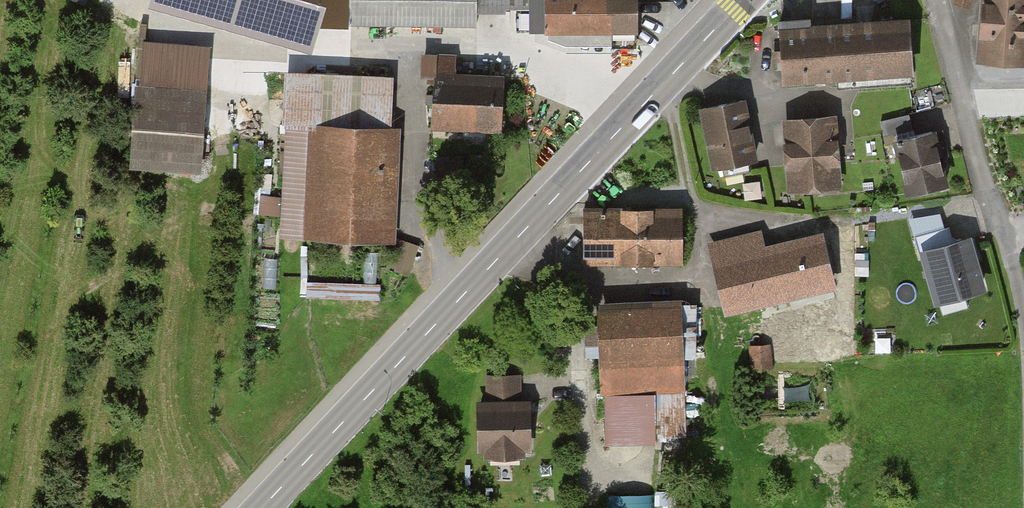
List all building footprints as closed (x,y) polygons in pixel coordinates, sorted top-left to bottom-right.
[(314,28),(322,0),(214,0),(314,28)] [(350,26),(477,27),(477,14),(543,14),(543,33),(636,34),(636,0),(350,0),(350,26)] [(982,66),(1023,68),(1023,0),(986,0),(982,66)] [(910,19),(778,28),(782,83),(914,73),(910,19)] [(204,53),(144,48),(136,157),(197,161),(204,53)] [(502,134),(505,79),(456,76),(457,56),(424,54),(423,77),(430,78),(430,83),(437,84),(434,130),(502,134)] [(286,239),(395,242),(399,129),(392,129),(394,76),(284,72),(280,190),(288,190),(286,239)] [(745,98),(701,107),(713,168),(757,160),(745,98)] [(844,189),(837,116),(786,121),(792,193),(844,189)] [(935,133),(897,141),(909,198),(947,190),(935,133)] [(263,193),(262,212),(283,213),(283,194),(263,193)] [(582,210),(583,264),(680,262),(679,208),(582,210)] [(833,287),(821,235),(766,248),(764,239),(706,252),(717,301),(775,288),(778,300),(833,287)] [(987,290),(972,239),(921,254),(936,304),(987,290)] [(682,304),(602,307),(607,446),(661,445),(659,394),(684,393),(682,304)] [(525,375),(488,375),(489,460),(526,459),(525,375)] [(617,507),(656,507),(655,492),(616,494),(617,507)]
